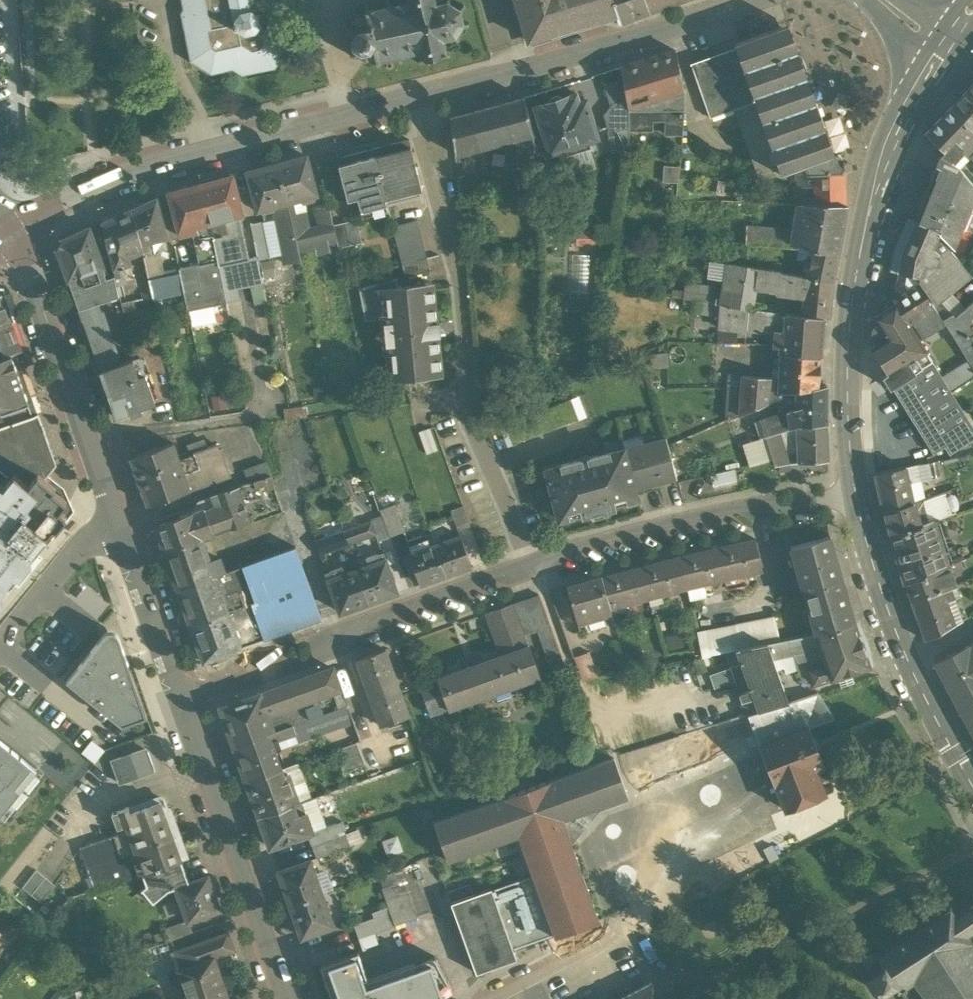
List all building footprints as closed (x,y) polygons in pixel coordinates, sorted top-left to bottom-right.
[(185,8),(182,13),(185,27),(193,32),(198,55),(212,64),(231,60),(233,67),(243,74),(274,67),(286,48),(282,29),(276,26),(265,28),(264,30),(259,26),(259,24),(257,14),(251,8),(249,8),(248,5),(251,4),(253,1),(253,0),(183,0),(185,8)] [(390,5),(389,0),(386,0),(387,5),(369,9),(368,3),(364,3),(366,12),(358,14),(356,12),(353,14),(355,16),(352,20),(350,20),(349,23),(352,23),(352,27),(346,23),(344,26),(349,30),(353,48),(350,54),(353,56),(357,50),(357,53),(355,55),(357,57),(359,56),(364,58),(364,61),(366,61),(367,59),(376,57),(378,66),(381,65),(380,59),(397,55),(399,61),(402,60),(401,54),(419,50),(420,55),(417,61),(421,62),(424,55),(442,53),(448,57),(451,53),(444,50),(444,45),(446,45),(445,42),(443,42),(443,38),(453,35),(457,40),(460,38),(456,33),(462,25),(468,26),(469,22),(463,21),(460,10),(465,7),(463,4),(458,7),(449,2),(450,0),(407,0),(407,2),(390,5)] [(529,41),(612,14),(617,23),(620,21),(613,0),(516,0),(529,41)] [(620,21),(664,6),(661,0),(613,0),(620,21)] [(787,24),(737,42),(757,101),(761,114),(782,173),(799,167),(812,163),(835,155),(799,49),(797,50),(787,24)] [(739,48),(692,65),(710,118),(757,101),(739,48)] [(676,49),(621,66),(629,99),(630,105),(659,97),(661,103),(668,101),(668,95),(684,90),(685,89),(676,49)] [(951,107),(972,134),(972,83),(951,107)] [(684,90),(668,95),(668,101),(667,123),(683,123),(684,90)] [(576,93),(562,98),(561,95),(559,95),(552,97),(549,98),(550,101),(536,106),(537,111),(550,152),(566,147),(569,153),(588,147),(588,140),(598,137),(586,98),(578,101),(576,93)] [(524,97),(452,117),(456,154),(524,135),(534,133),(529,113),(524,97)] [(629,99),(613,103),(604,113),(608,127),(628,129),(630,105),(629,99)] [(925,133),(944,151),(941,155),(960,169),(971,156),(972,159),(972,134),(951,107),(925,133)] [(550,152),(537,111),(529,113),(534,133),(534,157),(550,152)] [(761,114),(739,121),(759,181),(782,173),(761,114)] [(683,123),(667,123),(667,133),(683,134),(683,123)] [(628,129),(608,127),(611,150),(630,151),(630,130),(628,129)] [(534,157),(534,133),(524,135),(525,141),(520,146),(520,169),(534,169),(534,157)] [(409,137),(372,147),(383,188),(385,198),(423,188),(409,137)] [(372,147),(338,155),(349,197),(358,194),(368,192),(383,188),(372,147)] [(835,155),(812,163),(815,173),(827,172),(826,169),(830,169),(831,172),(843,171),(846,166),(843,157),(839,154),(835,155)] [(308,155),(278,163),(289,201),(295,200),(299,199),(303,203),(316,200),(318,193),(308,155)] [(916,219),(940,230),(939,231),(940,232),(953,246),(972,199),(972,183),(960,169),(941,155),(916,219)] [(278,163),(248,171),(259,210),(263,213),(274,210),(276,205),(282,203),(289,201),(278,163)] [(812,163),(799,167),(798,175),(815,174),(815,173),(812,163)] [(681,168),(666,166),(664,181),(679,183),(681,168)] [(815,174),(798,175),(798,188),(815,187),(816,204),(847,206),(846,171),(843,171),(831,172),(830,169),(826,169),(827,172),(815,173),(815,174)] [(233,175),(201,183),(211,221),(225,217),(226,221),(239,218),(244,216),(233,175)] [(201,183),(170,191),(181,235),(198,230),(212,226),(211,221),(201,183)] [(544,201),(544,187),(535,187),(535,201),(544,201)] [(815,187),(798,188),(798,203),(802,204),(816,204),(815,187)] [(383,188),(368,192),(372,205),(386,202),(385,198),(383,188)] [(368,192),(358,194),(362,208),(372,205),(368,192)] [(158,197),(132,208),(142,241),(169,236),(158,197)] [(304,211),(297,212),(295,200),(289,201),(291,210),(295,230),(307,227),(304,211)] [(285,215),(277,217),(285,253),(299,250),(295,230),(291,210),(289,201),(282,203),(285,215)] [(816,204),(802,204),(796,236),(794,246),(796,246),(797,245),(799,246),(799,245),(813,248),(814,248),(814,249),(839,254),(847,206),(816,204)] [(331,207),(316,209),(319,225),(334,222),(331,207)] [(132,208),(103,221),(112,254),(113,257),(116,275),(119,287),(127,285),(128,287),(134,285),(133,283),(137,282),(130,256),(144,250),(142,241),(132,208)] [(226,221),(225,217),(211,221),(212,226),(213,230),(220,265),(247,259),(239,218),(226,221)] [(418,218),(392,225),(402,263),(428,256),(418,218)] [(358,219),(334,224),(338,242),(339,248),(363,243),(358,219)] [(916,219),(913,226),(912,225),(901,249),(903,250),(902,252),(899,272),(915,274),(921,283),(933,303),(948,290),(925,265),(940,232),(939,231),(940,230),(916,219)] [(307,227),(295,230),(299,250),(329,244),(338,242),(334,224),(334,222),(319,225),(307,227)] [(90,226),(56,241),(80,309),(98,303),(89,279),(106,273),(101,258),(90,226)] [(212,226),(198,230),(200,241),(194,242),(197,254),(198,254),(202,269),(220,265),(213,230),(212,226)] [(790,228),(747,226),(746,242),(787,246),(789,235),(790,228)] [(595,230),(579,230),(578,242),(594,242),(595,230)] [(953,246),(940,232),(925,265),(948,290),(970,271),(966,267),(959,258),(950,249),(953,246)] [(796,236),(789,235),(787,246),(794,246),(796,236)] [(813,248),(799,245),(799,246),(797,259),(806,260),(811,257),(812,250),(813,248)] [(959,258),(966,267),(972,261),(972,253),(969,248),(959,258)] [(299,250),(285,253),(289,277),(304,274),(299,250)] [(839,255),(812,250),(811,257),(806,260),(809,266),(807,277),(834,281),(839,255)] [(112,254),(101,258),(106,273),(108,278),(116,275),(113,257),(112,254)] [(428,256),(402,263),(406,275),(431,269),(428,256)] [(247,259),(220,265),(224,282),(228,300),(241,297),(239,287),(265,282),(260,257),(247,259)] [(758,268),(734,264),(732,280),(756,283),(758,268)] [(202,269),(181,273),(185,290),(224,282),(220,265),(202,269)] [(948,290),(965,308),(972,301),(972,274),(970,271),(948,290)] [(807,277),(779,272),(777,293),(805,297),(803,314),(825,317),(826,317),(830,317),(834,281),(807,277)] [(915,274),(899,272),(896,290),(899,296),(921,283),(915,274)] [(106,273),(89,279),(98,303),(99,303),(120,295),(119,287),(116,275),(108,278),(106,273)] [(181,273),(151,279),(155,296),(185,290),(181,273)] [(397,277),(360,287),(366,319),(382,318),(382,313),(383,313),(381,295),(381,287),(388,287),(388,286),(398,285),(397,277)] [(756,283),(732,280),(730,289),(728,303),(753,307),(753,301),(756,283)] [(224,282),(185,290),(189,309),(228,301),(228,300),(224,282)] [(398,285),(388,286),(388,287),(381,287),(381,295),(383,313),(382,313),(382,318),(385,353),(386,353),(388,372),(389,379),(397,379),(435,375),(442,374),(441,367),(442,367),(439,335),(441,335),(440,321),(438,322),(435,290),(434,290),(434,282),(426,283),(426,282),(398,285)] [(899,296),(894,300),(896,303),(896,304),(918,338),(944,321),(943,319),(933,303),(921,283),(899,296)] [(730,289),(723,288),(721,298),(716,297),(716,301),(720,302),(728,303),(730,289)] [(13,322),(2,292),(0,292),(0,327),(13,322)] [(955,317),(968,338),(972,335),(972,301),(965,308),(956,316),(955,317)] [(728,303),(720,302),(719,327),(767,331),(769,309),(761,308),(753,307),(728,303)] [(80,309),(102,372),(123,364),(104,311),(103,312),(99,303),(98,303),(80,309)] [(896,303),(875,316),(880,324),(874,328),(873,337),(877,344),(872,347),(889,374),(909,361),(926,350),(919,339),(918,338),(896,304),(896,303)] [(803,314),(769,309),(767,331),(778,332),(777,345),(784,345),(822,348),(825,317),(803,314)] [(954,313),(943,319),(944,321),(959,344),(968,338),(955,317),(956,316),(954,313)] [(0,327),(0,356),(11,353),(22,349),(13,322),(0,327)] [(959,344),(968,359),(972,356),(972,335),(968,338),(959,344)] [(727,343),(727,353),(735,353),(735,343),(727,343)] [(754,343),(735,343),(735,353),(734,360),(754,359),(754,343)] [(822,348),(784,345),(780,379),(779,391),(781,391),(797,389),(818,387),(822,348)] [(926,350),(909,361),(889,374),(935,449),(944,444),(950,452),(966,441),(969,446),(972,443),(972,426),(951,391),(942,376),(926,350)] [(33,415),(11,353),(0,356),(0,427),(33,415)] [(123,364),(102,372),(118,414),(132,410),(133,414),(143,411),(142,406),(155,401),(139,358),(123,364)] [(942,376),(951,391),(972,377),(972,367),(968,359),(942,376)] [(780,379),(744,375),(741,413),(745,411),(758,405),(781,394),(781,391),(779,391),(780,379)] [(818,387),(797,389),(798,408),(789,410),(790,428),(799,426),(825,424),(827,387),(818,387)] [(758,405),(745,411),(753,440),(765,437),(764,435),(759,419),(762,418),(758,405)] [(762,418),(759,419),(764,435),(766,434),(779,431),(790,428),(789,410),(762,418)] [(0,427),(0,464),(13,475),(5,486),(2,484),(0,486),(0,554),(53,489),(54,487),(40,476),(51,461),(47,458),(42,445),(44,444),(33,415),(0,427)] [(825,424),(799,426),(801,461),(828,460),(825,424)] [(431,427),(420,431),(427,453),(439,449),(431,427)] [(779,431),(766,434),(776,465),(789,463),(779,431)] [(215,436),(205,440),(208,449),(218,445),(215,436)] [(666,438),(646,443),(656,482),(677,477),(669,446),(666,438)] [(205,440),(190,445),(193,454),(208,449),(205,440)] [(174,442),(133,457),(150,505),(191,490),(190,489),(230,474),(219,445),(218,445),(208,449),(193,454),(180,459),(174,442)] [(646,443),(625,449),(635,488),(656,482),(646,443)] [(624,448),(546,468),(557,514),(572,510),(574,516),(581,514),(582,517),(616,508),(615,505),(623,503),(622,497),(636,493),(635,488),(625,449),(624,448)] [(267,461),(246,469),(250,482),(260,478),(271,474),(267,461)] [(906,467),(875,473),(883,510),(914,501),(909,483),(932,478),(928,463),(906,467)] [(271,474),(260,478),(272,514),(284,510),(271,474)] [(250,482),(239,485),(252,522),(272,514),(260,478),(250,482)] [(239,485),(207,497),(211,508),(206,510),(205,508),(157,525),(166,552),(203,539),(252,522),(239,485)] [(53,489),(0,554),(0,592),(71,504),(53,489)] [(914,501),(883,510),(890,535),(924,523),(923,513),(955,502),(951,491),(947,490),(914,501)] [(396,503),(386,506),(389,514),(384,516),(390,535),(406,530),(396,503)] [(465,506),(452,511),(459,530),(472,525),(465,506)] [(384,516),(372,520),(377,533),(379,539),(390,535),(384,516)] [(372,520),(344,530),(349,543),(377,533),(372,520)] [(924,523),(890,535),(906,584),(950,566),(934,520),(924,523)] [(344,530),(316,540),(321,553),(349,543),(344,530)] [(461,535),(436,544),(446,574),(472,565),(461,535)] [(831,535),(793,545),(816,633),(855,622),(831,535)] [(755,538),(717,547),(725,578),(763,569),(755,538)] [(203,539),(166,552),(179,587),(216,575),(211,561),(203,539)] [(436,544),(410,553),(421,583),(446,574),(436,544)] [(225,571),(216,575),(241,647),(322,618),(297,546),(225,571)] [(717,547),(680,555),(687,586),(725,578),(717,547)] [(384,553),(377,555),(380,561),(386,559),(384,553)] [(677,556),(640,566),(649,597),(686,587),(677,556)] [(220,558),(211,561),(216,575),(225,571),(220,558)] [(380,561),(358,569),(369,601),(397,591),(386,559),(380,561)] [(640,566),(602,576),(611,607),(649,597),(640,566)] [(950,566),(906,584),(906,585),(912,600),(951,588),(957,585),(950,566)] [(336,577),(330,579),(341,612),(369,601),(358,569),(336,577)] [(334,571),(327,573),(330,579),(336,577),(334,571)] [(216,575),(179,587),(204,660),(241,647),(216,575)] [(602,576),(569,586),(578,620),(612,610),(611,607),(602,576)] [(951,588),(912,600),(926,639),(942,632),(955,624),(948,601),(954,599),(951,588)] [(550,662),(560,659),(561,657),(540,595),(537,595),(513,603),(525,636),(538,632),(550,662)] [(513,603),(489,612),(503,653),(527,644),(525,636),(513,603)] [(775,616),(736,624),(741,648),(768,642),(780,640),(775,616)] [(855,622),(816,633),(826,660),(832,677),(870,664),(855,622)] [(736,624),(708,630),(713,654),(738,649),(741,648),(736,624)] [(103,634),(67,681),(124,726),(146,717),(117,632),(110,630),(103,634)] [(780,640),(768,642),(773,655),(793,651),(801,678),(807,681),(812,679),(808,666),(826,660),(816,633),(780,640)] [(741,648),(738,649),(746,671),(752,690),(755,696),(759,708),(789,699),(773,655),(768,642),(741,648)] [(503,653),(437,677),(448,709),(459,705),(462,714),(473,710),(470,701),(541,675),(529,643),(527,644),(503,653)] [(969,647),(969,646),(936,664),(947,686),(972,672),(972,653),(969,647)] [(386,648),(357,659),(381,726),(410,716),(386,648)] [(826,660),(808,666),(812,679),(813,683),(832,677),(826,660)] [(332,668),(261,693),(268,713),(304,700),(339,687),(332,668)] [(746,671),(733,676),(740,694),(752,690),(746,671)] [(947,686),(971,728),(972,726),(972,672),(947,686)] [(437,677),(419,683),(431,715),(448,709),(437,677)] [(752,690),(740,694),(742,701),(755,696),(752,690)] [(261,693),(221,707),(234,745),(268,733),(274,730),(268,713),(261,693)] [(820,693),(749,715),(760,744),(807,724),(808,726),(827,718),(820,693)] [(304,700),(268,713),(274,730),(293,724),(310,717),(304,700)] [(310,717),(293,724),(296,732),(299,741),(355,722),(349,705),(310,717)] [(274,730),(268,733),(271,741),(275,751),(283,748),(279,738),(296,732),(293,724),(274,730)] [(807,724),(760,744),(761,748),(786,809),(824,792),(814,766),(823,763),(808,726),(807,724)] [(268,733),(234,745),(247,780),(281,769),(271,741),(268,733)] [(48,776),(0,738),(0,816),(1,815),(11,822),(48,776)] [(357,741),(335,749),(344,772),(366,765),(357,741)] [(112,760),(121,783),(154,771),(145,748),(112,760)] [(449,861),(519,835),(533,876),(554,934),(556,937),(599,921),(570,841),(563,820),(598,807),(628,797),(614,758),(549,781),(505,797),(435,822),(449,861)] [(281,769),(247,780),(260,816),(294,804),(299,802),(287,772),(284,773),(281,769)] [(159,797),(139,804),(138,808),(138,810),(131,812),(128,813),(141,848),(131,851),(140,874),(184,858),(179,842),(177,842),(166,811),(167,808),(163,798),(159,797)] [(294,804),(260,816),(271,847),(308,834),(313,831),(313,830),(305,809),(297,812),(294,804)] [(124,833),(115,836),(121,855),(131,851),(141,848),(128,813),(131,812),(129,807),(111,814),(117,828),(122,827),(124,833)] [(598,807),(563,820),(570,841),(598,807)] [(328,824),(313,830),(313,831),(308,834),(312,844),(333,836),(328,824)] [(115,836),(80,849),(95,890),(140,874),(131,851),(121,855),(115,836)] [(310,858),(279,870),(291,903),(322,892),(310,858)] [(182,860),(143,874),(147,884),(142,888),(154,902),(169,889),(176,887),(176,886),(190,881),(182,860)] [(401,868),(380,876),(384,887),(405,880),(401,868)] [(56,884),(37,869),(23,887),(42,902),(56,884)] [(190,881),(176,886),(176,887),(188,920),(220,909),(208,875),(190,881)] [(492,890),(513,948),(554,934),(533,876),(492,890)] [(384,887),(382,888),(389,906),(396,924),(418,916),(405,880),(384,887)] [(470,883),(447,891),(451,903),(474,895),(470,883)] [(513,948),(492,890),(492,888),(474,895),(451,903),(477,973),(517,959),(513,948)] [(322,892),(291,903),(302,936),(333,923),(322,892)] [(864,972),(876,990),(892,980),(897,986),(896,991),(898,992),(898,990),(899,987),(912,979),(928,998),(972,998),(972,900),(972,897),(970,897),(971,901),(963,906),(962,903),(960,904),(962,907),(954,912),(950,907),(951,902),(948,901),(948,905),(934,914),(932,910),(930,912),(932,916),(920,923),(918,919),(916,921),(918,925),(906,932),(904,929),(902,930),(904,934),(892,942),(890,938),(887,939),(890,943),(888,944),(885,940),(877,945),(880,950),(877,951),(872,951),(872,952),(870,952),(868,953),(865,954),(864,956),(863,958),(862,961),(863,965),(867,970),(864,972)] [(389,906),(373,912),(374,917),(375,917),(380,929),(380,930),(396,924),(389,906)] [(374,917),(354,924),(359,937),(380,929),(375,917),(374,917)] [(174,953),(180,970),(176,972),(185,998),(226,998),(213,960),(234,953),(227,934),(174,953)] [(147,947),(123,956),(128,971),(153,962),(147,947)] [(321,964),(333,998),(438,998),(453,991),(436,956),(403,972),(370,985),(357,952),(321,964)] [(898,990),(904,998),(928,998),(912,979),(899,987),(898,990)] [(665,997),(661,991),(656,993),(651,984),(621,998),(662,998),(665,997)]
